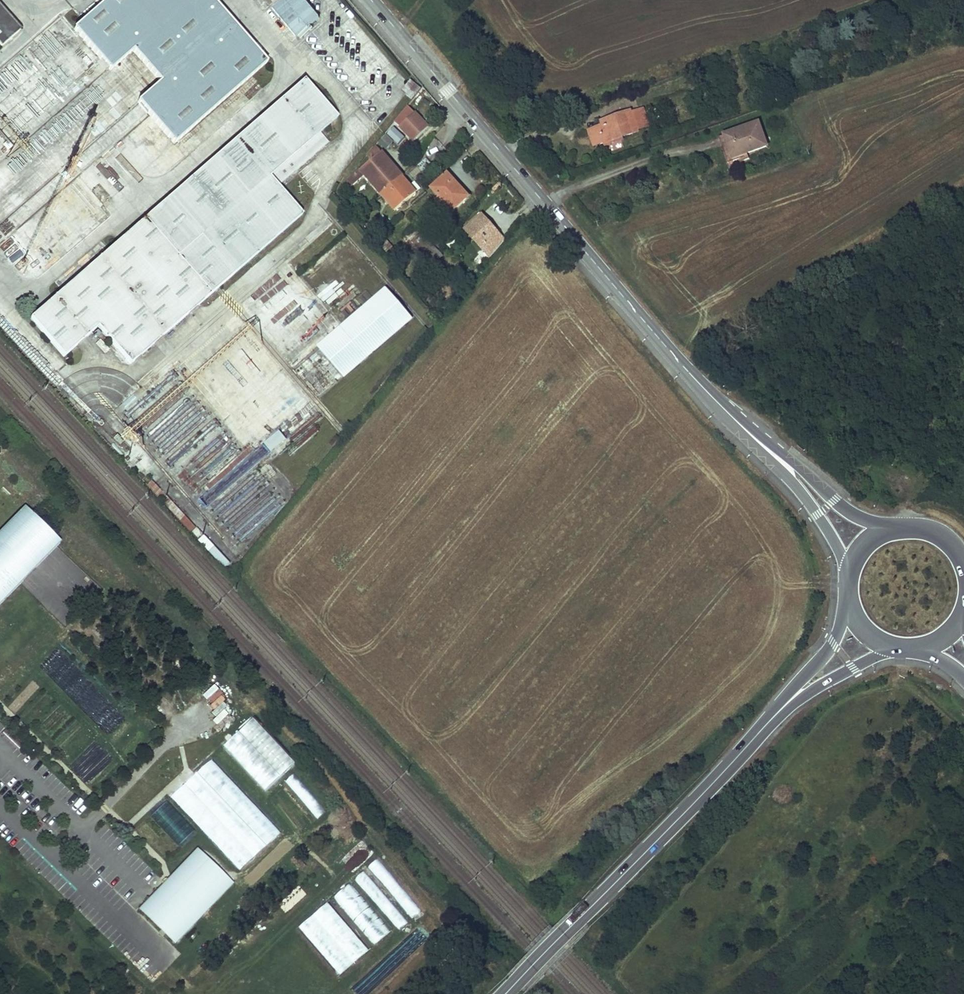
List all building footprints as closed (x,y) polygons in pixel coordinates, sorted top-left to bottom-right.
[(74,28),(110,70),(133,50),(160,82),(138,102),(174,143),(266,63),(211,0),(106,0),(74,28)] [(304,0),(285,0),(273,11),(295,39),(319,19),(304,0)] [(1,47),(20,30),(0,7),(0,46),(1,47)] [(337,118),(304,80),(230,144),(144,220),(57,295),(31,318),(64,356),(98,327),(130,365),(211,295),(302,215),(278,187),(305,164),(328,143),(320,133),(337,118)] [(411,83),(408,91),(417,94),(420,87),(411,83)] [(630,111),(607,120),(609,124),(604,126),(590,130),(595,145),(605,141),(606,144),(622,139),(621,136),(637,131),(636,129),(649,125),(643,109),(631,113),(630,111)] [(429,128),(415,113),(400,127),(414,142),(429,128)] [(759,123),(724,135),(733,158),(744,154),(767,146),(759,123)] [(386,133),(379,145),(389,150),(395,139),(386,133)] [(733,158),(724,135),(719,137),(728,163),(745,157),(744,154),(733,158)] [(382,195),(403,177),(382,152),(349,180),(353,186),(365,175),(382,195)] [(11,165),(19,169),(26,158),(18,154),(11,165)] [(403,177),(382,195),(395,211),(416,193),(403,177)] [(451,183),(446,177),(432,189),(439,197),(445,204),(452,212),(468,198),(454,181),(451,183)] [(62,190),(49,204),(66,219),(79,205),(62,190)] [(442,207),(445,204),(439,197),(436,201),(442,207)] [(490,229),(493,227),(482,215),(479,217),(490,229)] [(489,258),(504,240),(493,227),(490,229),(479,217),(465,230),(489,258)] [(22,263),(32,274),(42,265),(32,254),(22,263)] [(384,288),(292,367),(319,398),(411,318),(384,288)] [(280,432),(262,447),(271,457),(288,442),(280,432)] [(25,512),(6,533),(36,562),(55,542),(25,512)] [(17,581),(36,562),(6,533),(0,538),(0,564),(17,581)] [(229,564),(210,542),(205,546),(224,568),(229,564)] [(12,587),(17,581),(0,564),(0,599),(12,587)] [(30,616),(58,643),(69,632),(41,605),(30,616)] [(214,707),(224,697),(213,687),(203,697),(214,707)] [(248,724),(224,747),(259,783),(283,761),(248,724)] [(281,832),(212,760),(171,798),(240,871),(281,832)] [(294,773),(286,781),(318,819),(326,811),(294,773)] [(168,801),(151,815),(178,846),(195,831),(168,801)] [(197,849),(138,909),(175,944),(233,883),(197,849)]
